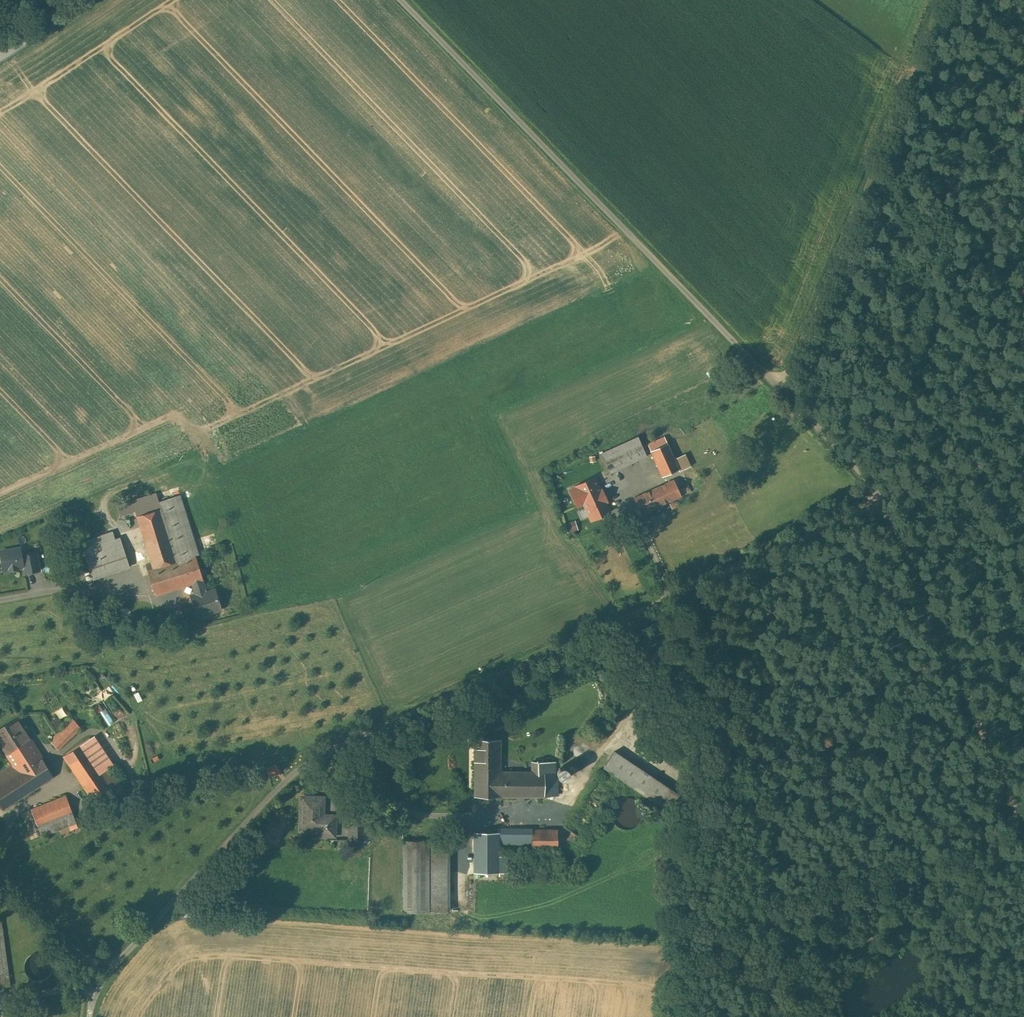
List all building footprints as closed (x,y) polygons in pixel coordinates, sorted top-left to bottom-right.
[(639,463),(629,442),(594,459),(604,479),(639,463)] [(668,464),(658,443),(640,452),(656,483),(683,470),(678,459),(668,464)] [(590,521),(605,516),(603,510),(611,507),(596,478),(575,487),(590,521)] [(685,498),(676,479),(636,498),(645,517),(685,498)] [(196,583),(174,502),(131,514),(147,572),(141,574),(155,623),(211,608),(204,580),(196,583)] [(568,532),(578,528),(574,518),(564,522),(568,532)] [(123,573),(111,535),(72,547),(84,585),(123,573)] [(0,550),(0,559),(2,572),(23,569),(24,574),(42,571),(36,544),(0,550)] [(73,732),(64,722),(38,746),(47,756),(73,732)] [(11,724),(0,731),(0,762),(4,768),(0,771),(0,814),(48,784),(11,724)] [(109,771),(88,741),(55,763),(85,807),(99,797),(90,784),(109,771)] [(494,742),(464,743),(465,803),(549,802),(549,775),(495,775),(494,742)] [(607,756),(595,775),(657,815),(669,797),(607,756)] [(601,798),(585,786),(553,831),(569,842),(601,798)] [(363,847),(363,830),(342,830),(342,817),(317,817),(317,795),(291,795),(291,841),(339,841),(339,847),(363,847)] [(69,829),(58,799),(22,813),(33,843),(69,829)] [(549,854),(548,831),(464,834),(465,881),(503,880),(502,856),(549,854)] [(395,842),(397,920),(446,919),(444,860),(415,861),(414,841),(395,842)] [(2,920),(0,920),(0,996),(8,995),(2,920)] [(51,959),(48,955),(44,952),(39,951),(34,952),(30,954),(26,958),(24,962),(24,966),(25,970),(27,974),(30,977),(34,979),(38,980),(43,979),(47,977),(50,974),(52,969),(53,964),(51,959)]
